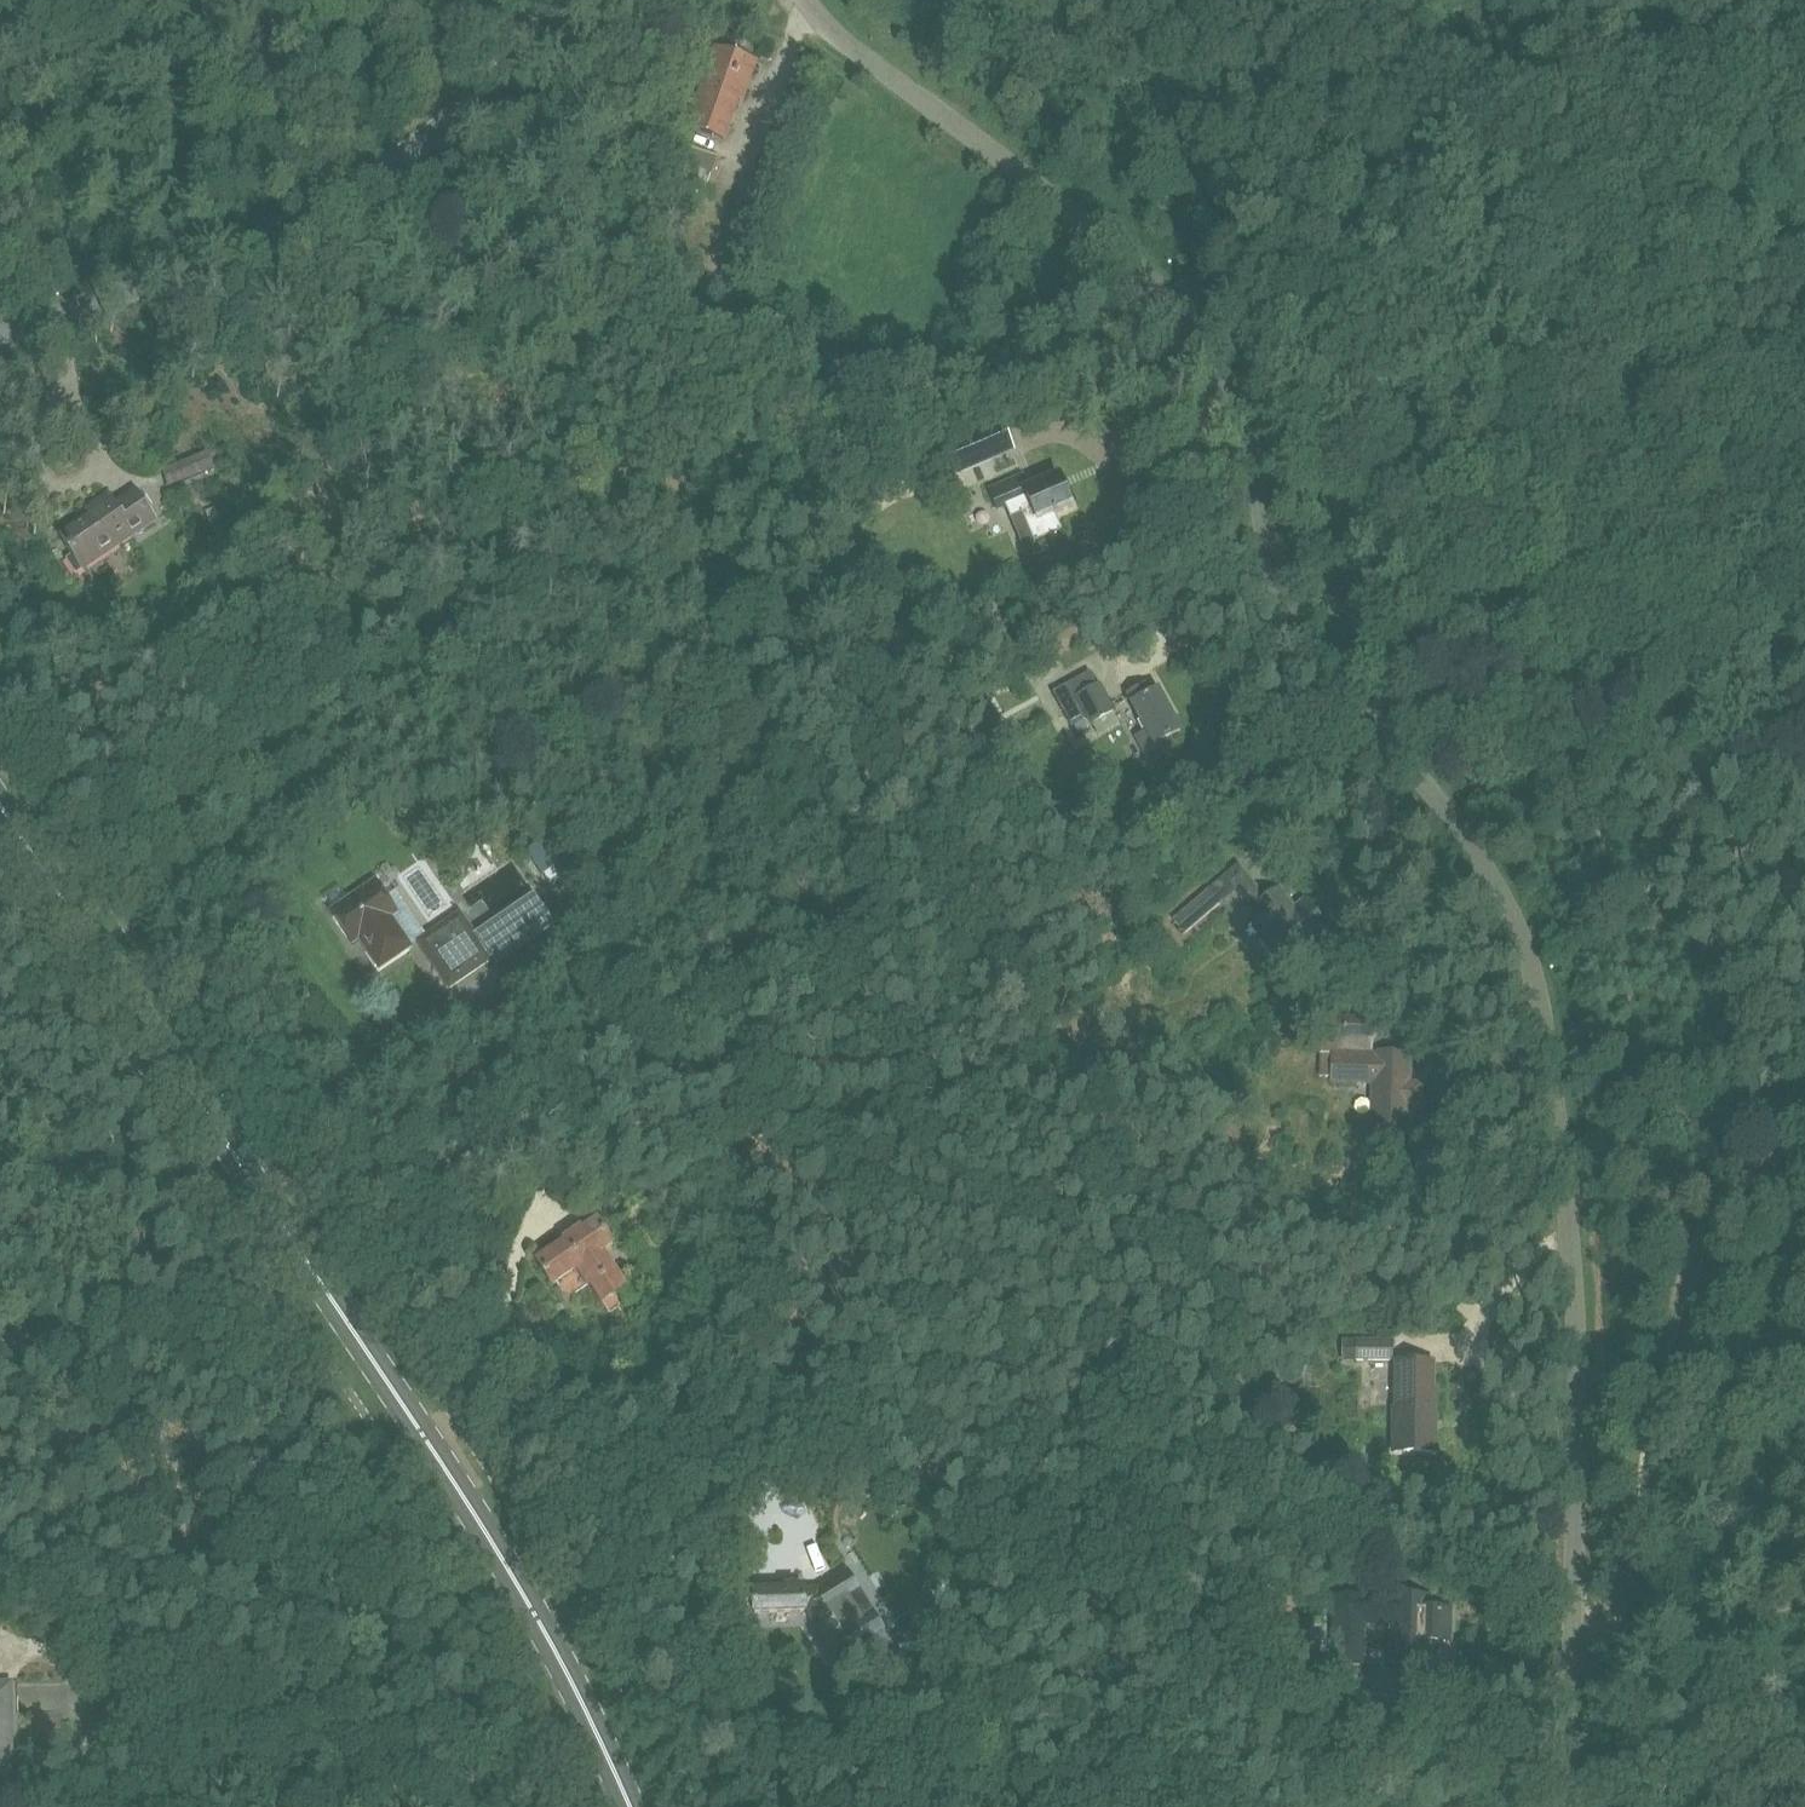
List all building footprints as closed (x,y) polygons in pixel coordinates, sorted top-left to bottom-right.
[(740,99),(754,60),(716,47),(689,126),(723,138),(737,98),(740,99)] [(977,433),(949,445),(960,471),(988,459),(977,433)] [(1054,513),(1072,506),(1059,475),(1029,487),(1023,474),(988,489),(997,510),(1005,506),(1010,518),(1022,513),(1034,542),(1061,530),(1054,513)] [(83,567),(148,524),(156,519),(136,489),(115,503),(108,493),(94,503),(98,510),(62,534),(74,553),(67,557),(76,571),(83,567)] [(1098,684),(1076,696),(1087,716),(1092,725),(1116,711),(1101,683),(1098,684)] [(1169,738),(1180,732),(1157,690),(1150,694),(1145,685),(1127,695),(1147,732),(1136,737),(1150,764),(1176,750),(1169,738)] [(359,938),(380,968),(412,946),(391,916),(397,912),(375,880),(332,910),(353,942),(359,938)] [(1243,897),(1268,928),(1258,936),(1281,965),(1328,928),(1304,899),(1294,907),(1278,886),(1265,897),(1256,886),(1243,897)] [(450,987),(492,958),(460,912),(418,941),(450,987)] [(1417,1085),(1408,1085),(1409,1054),(1373,1053),(1373,1055),(1332,1054),(1331,1082),(1373,1083),(1371,1142),(1407,1143),(1408,1104),(1416,1104),(1419,1101),(1420,1088),(1417,1085)] [(602,1302),(626,1286),(603,1251),(614,1244),(598,1219),(582,1229),(581,1227),(564,1238),(565,1240),(536,1259),(552,1284),(581,1265),(592,1281),(589,1283),(602,1302)] [(1356,1361),(1392,1361),(1392,1341),(1346,1341),(1346,1351),(1356,1351),(1356,1361)] [(1434,1452),(1434,1435),(1434,1392),(1432,1392),(1432,1363),(1395,1363),(1395,1409),(1393,1409),(1393,1452),(1434,1452)] [(835,1660),(884,1631),(872,1611),(864,1616),(839,1576),(819,1588),(798,1588),(798,1584),(785,1584),(786,1589),(754,1589),(754,1613),(806,1611),(835,1660)] [(1344,1641),(1360,1641),(1360,1626),(1393,1626),(1392,1662),(1428,1662),(1428,1640),(1450,1640),(1451,1610),(1429,1610),(1429,1601),(1344,1600),(1344,1641)] [(887,1627),(902,1651),(941,1626),(928,1603),(887,1627)] [(12,1779),(11,1683),(0,1683),(0,1780),(12,1779)]
